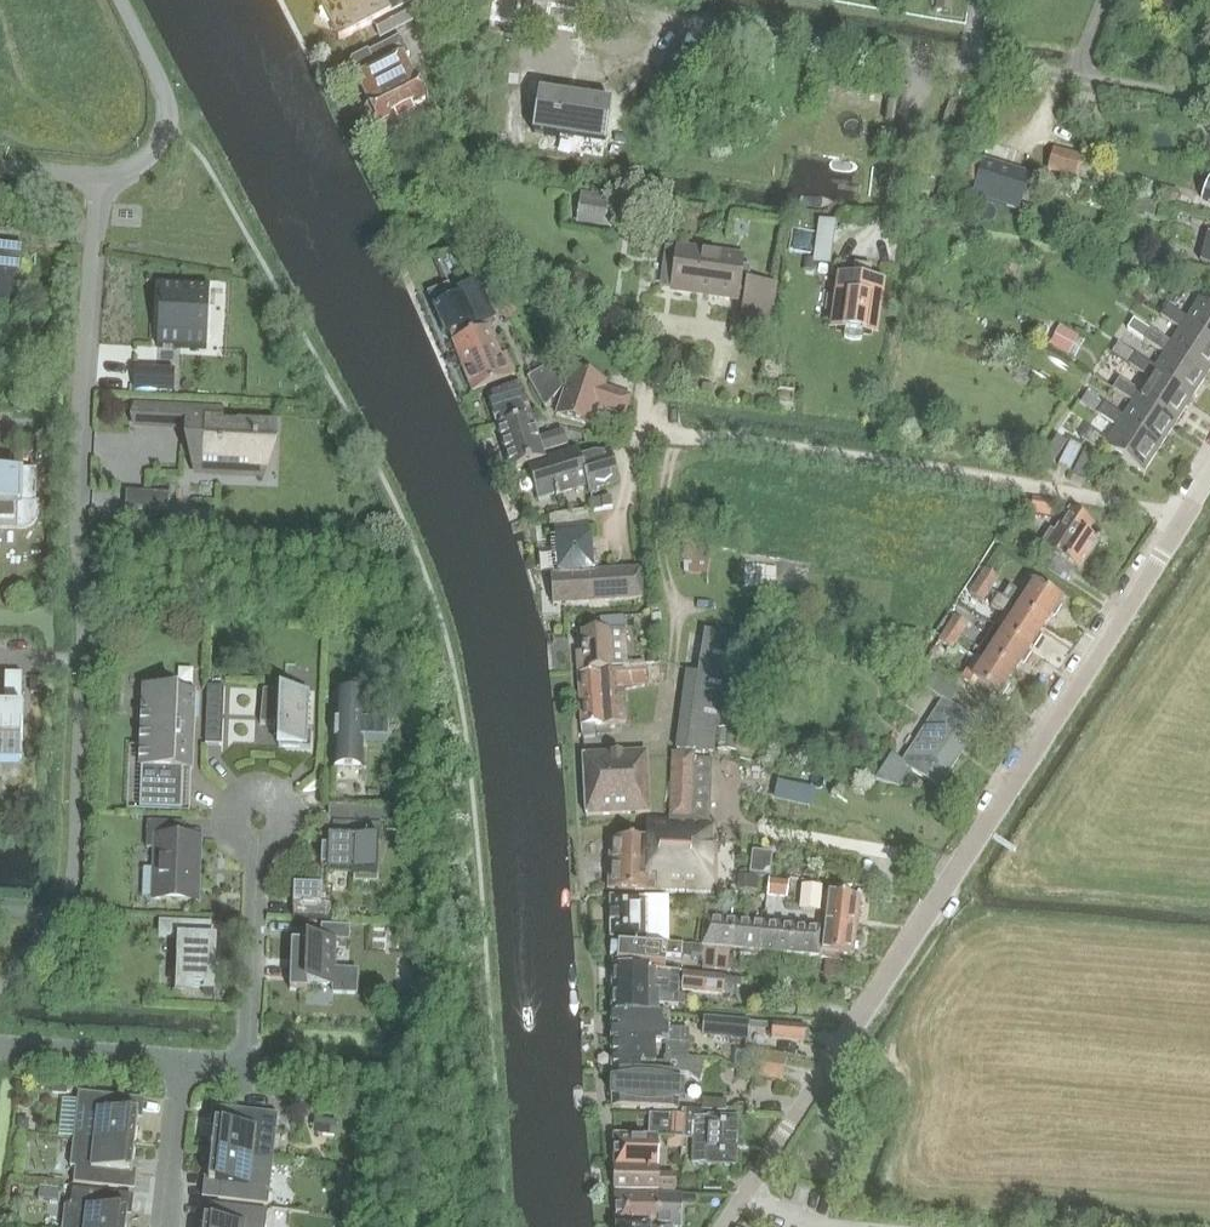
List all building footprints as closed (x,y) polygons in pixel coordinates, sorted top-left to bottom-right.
[(417,0),(316,0),(338,42),(417,0)] [(565,11),(566,0),(508,0),(507,5),(565,11)] [(951,13),(952,0),(937,0),(935,10),(951,13)] [(380,38),(421,16),(414,2),(373,24),(380,38)] [(412,106),(425,99),(413,77),(412,78),(402,58),(409,55),(399,37),(367,53),(367,52),(352,60),(348,70),(355,83),(357,82),(368,101),(366,102),(368,104),(365,111),(369,120),(370,120),(377,122),(378,124),(389,118),(395,129),(418,117),(412,106)] [(538,91),(532,134),(559,138),(560,132),(605,139),(610,102),(538,91)] [(846,110),(842,140),(867,144),(872,114),(846,110)] [(1083,161),(1052,153),(1047,172),(1078,180),(1083,161)] [(978,160),(967,192),(1013,208),(1024,176),(978,160)] [(1194,195),(1209,202),(1209,174),(1203,171),(1194,195)] [(1065,178),(1048,174),(1043,192),(1060,196),(1065,178)] [(942,210),(949,182),(941,180),(937,199),(933,198),(930,207),(942,210)] [(1157,199),(1175,204),(1178,191),(1160,187),(1157,199)] [(611,224),(614,199),(581,195),(578,219),(611,224)] [(1128,196),(1124,210),(1154,217),(1157,203),(1128,196)] [(803,263),(836,268),(843,223),(809,218),(803,263)] [(417,236),(428,232),(426,225),(414,229),(417,236)] [(1206,233),(1199,263),(1209,266),(1209,234),(1206,233)] [(18,260),(5,259),(6,247),(0,246),(0,301),(14,302),(18,260)] [(668,250),(663,285),(677,287),(677,290),(735,298),(744,299),(741,324),(769,328),(776,285),(748,281),(750,267),(739,265),(740,257),(683,250),(682,252),(668,250)] [(850,339),(855,340),(861,339),(862,334),(872,335),(874,318),(877,318),(879,301),(876,301),(879,284),(869,283),(871,267),(854,264),(852,280),(842,279),(840,296),(837,296),(835,312),(838,313),(835,330),(845,331),(844,337),(850,339)] [(479,326),(486,322),(495,317),(475,280),(451,293),(454,298),(433,309),(446,336),(448,335),(474,323),(479,326)] [(209,286),(159,284),(157,347),(206,349),(209,286)] [(1209,342),(1209,307),(1199,300),(1187,319),(1166,305),(1160,316),(1180,329),(1183,325),(1209,342)] [(1133,318),(1126,329),(1144,341),(1151,330),(1133,318)] [(472,393),(484,388),(509,379),(514,377),(505,354),(500,356),(488,327),(481,330),(479,326),(474,323),(448,335),(452,342),(472,393)] [(1144,341),(1164,354),(1167,349),(1207,375),(1209,370),(1209,342),(1183,325),(1180,329),(1171,343),(1151,330),(1144,341)] [(1062,327),(1052,345),(1068,354),(1078,336),(1062,327)] [(1117,343),(1111,353),(1128,364),(1135,354),(1117,343)] [(1135,354),(1128,364),(1128,365),(1148,378),(1151,373),(1191,399),(1207,375),(1167,349),(1164,354),(1155,368),(1135,354)] [(550,365),(526,378),(543,410),(563,388),(550,365)] [(133,368),(133,388),(157,389),(158,369),(133,368)] [(624,416),(630,397),(603,388),(605,382),(570,370),(555,414),(590,425),(596,407),(624,416)] [(1151,373),(1148,378),(1139,392),(1119,379),(1112,390),(1132,403),(1135,398),(1175,424),(1191,399),(1151,373)] [(498,431),(531,419),(520,386),(512,389),(509,379),(484,388),(488,398),(487,398),(498,431)] [(1086,392),(1080,402),(1096,413),(1103,403),(1086,392)] [(1103,403),(1096,413),(1096,414),(1116,427),(1120,422),(1159,448),(1175,424),(1135,398),(1132,403),(1123,417),(1103,403)] [(150,404),(150,402),(135,401),(134,424),(149,425),(150,404)] [(192,406),(190,446),(195,446),(194,466),(252,469),(253,449),(270,449),(272,450),(272,441),(273,426),(275,426),(276,422),(237,421),(237,422),(239,422),(239,425),(222,424),(223,405),(192,404),(192,406)] [(531,419),(498,431),(510,470),(544,460),(541,453),(567,445),(562,431),(537,439),(531,419)] [(1120,422),(1116,427),(1107,441),(1079,423),(1072,433),(1101,452),(1104,448),(1143,473),(1159,448),(1120,422)] [(1057,436),(1043,457),(1053,463),(1066,442),(1057,436)] [(1081,447),(1069,441),(1058,465),(1070,471),(1081,447)] [(549,464),(529,470),(538,500),(554,494),(555,497),(559,496),(558,493),(587,484),(589,491),(619,482),(608,449),(579,459),(576,449),(547,458),(549,464)] [(1084,478),(1096,454),(1085,449),(1073,472),(1084,478)] [(38,513),(38,503),(39,503),(39,502),(35,502),(36,469),(16,469),(16,476),(0,476),(0,528),(17,528),(20,529),(22,529),(25,528),(28,528),(30,526),(32,524),(34,523),(36,520),(37,518),(37,516),(38,514),(38,513)] [(168,513),(162,493),(125,492),(125,493),(124,510),(124,511),(168,513)] [(612,509),(611,497),(591,500),(593,511),(612,509)] [(1031,498),(1030,512),(1055,515),(1057,501),(1031,498)] [(1054,534),(1050,531),(1038,551),(1053,561),(1055,558),(1078,572),(1097,543),(1087,536),(1095,524),(1070,508),(1054,534)] [(587,524),(554,527),(558,574),(558,575),(591,573),(587,524)] [(558,575),(550,575),(552,605),(642,600),(640,570),(591,573),(558,575)] [(977,583),(989,590),(997,578),(985,570),(977,583)] [(977,583),(969,595),(981,602),(989,590),(977,583)] [(1002,598),(1045,624),(1060,601),(1034,584),(1026,597),(1009,586),(1002,598)] [(1045,624),(1002,598),(997,595),(991,605),(1012,618),(1004,631),(1003,632),(1029,649),(1045,624)] [(955,617),(947,629),(959,637),(959,636),(964,629),(967,624),(955,617)] [(1014,672),(1029,649),(1003,632),(1004,631),(996,626),(980,650),(1014,672)] [(577,671),(610,669),(610,668),(626,666),(624,629),(581,632),(582,651),(576,651),(577,671)] [(947,629),(939,641),(951,649),(959,637),(947,629)] [(683,723),(679,751),(694,753),(712,755),(715,724),(734,726),(748,638),(710,631),(703,673),(695,724),(683,723)] [(885,639),(874,655),(907,676),(903,682),(928,696),(929,693),(937,681),(939,679),(915,664),(918,660),(917,659),(885,639)] [(1014,672),(980,650),(977,656),(985,661),(981,666),(974,661),(962,679),(973,686),(976,682),(998,696),(1000,694),(1002,695),(1010,683),(1008,681),(1014,672)] [(617,671),(601,672),(604,724),(620,723),(626,723),(624,690),(648,686),(647,664),(623,668),(623,669),(617,670),(617,671)] [(577,673),(581,725),(596,725),(602,724),(599,672),(577,673)] [(21,674),(5,674),(4,701),(8,701),(8,708),(0,708),(0,759),(21,759),(21,749),(22,708),(21,708),(21,674)] [(30,678),(30,693),(43,693),(43,678),(30,678)] [(221,745),(223,687),(207,686),(205,744),(221,745)] [(193,769),(196,691),(144,689),(139,809),(181,810),(183,769),(193,769)] [(901,706),(909,695),(900,689),(893,700),(901,706)] [(278,747),(311,749),(311,731),(305,731),(307,692),(263,690),(259,724),(279,725),(278,747)] [(362,770),(363,741),(388,742),(388,722),(364,721),(365,693),(336,692),(333,769),(362,770)] [(891,754),(873,782),(899,789),(911,770),(927,780),(939,788),(946,776),(980,725),(953,707),(950,705),(942,700),(942,701),(918,737),(902,762),(891,754)] [(596,725),(581,725),(581,738),(596,737),(596,725)] [(719,729),(718,752),(734,752),(735,730),(719,729)] [(586,816),(649,812),(646,751),(582,755),(586,816)] [(671,752),(669,821),(691,822),(694,759),(694,754),(694,753),(679,751),(677,752),(671,752)] [(826,793),(774,785),(771,804),(823,813),(826,793)] [(387,808),(328,806),(328,822),(386,824),(387,808)] [(610,839),(609,865),(645,866),(646,858),(695,860),(696,842),(717,843),(717,842),(713,841),(713,822),(691,822),(669,821),(648,821),(646,840),(610,839)] [(155,849),(153,898),(196,899),(198,840),(177,839),(178,823),(147,822),(146,848),(155,849)] [(349,876),(376,877),(376,869),(379,870),(381,826),(332,824),(331,838),(327,838),(327,848),(321,848),(320,868),(350,869),(349,876)] [(645,866),(609,865),(608,890),(715,894),(717,843),(696,842),(695,860),(646,858),(645,866)] [(752,851),(749,873),(769,876),(772,853),(752,851)] [(738,876),(738,888),(756,889),(756,877),(738,876)] [(768,880),(766,897),(786,899),(788,882),(768,880)] [(321,888),(293,887),(292,905),(293,905),(292,919),(331,920),(332,888),(321,888)] [(823,924),(855,926),(858,897),(826,894),(823,924)] [(662,941),(662,898),(643,899),(610,899),(611,939),(662,941)] [(731,949),(734,920),(705,918),(702,946),(706,947),(730,949),(731,949)] [(731,949),(760,951),(763,923),(734,920),(731,949)] [(203,994),(214,995),(215,970),(211,970),(213,937),(211,937),(211,923),(159,921),(158,937),(177,937),(176,957),(186,957),(185,987),(203,987),(203,994)] [(790,954),(792,925),(763,923),(760,951),(790,954)] [(851,955),(855,926),(823,924),(822,928),(819,961),(839,963),(840,954),(851,955)] [(350,926),(331,925),(321,925),(320,939),(307,939),(307,943),(291,942),(289,991),(307,991),(307,984),(333,985),(333,993),(356,994),(357,969),(334,968),(335,940),(349,941),(350,926)] [(819,956),(822,928),(792,925),(790,954),(819,956)] [(681,956),(682,944),(652,942),(614,940),(614,948),(610,947),(610,959),(613,959),(613,966),(641,969),(664,972),(665,955),(681,957),(681,956)] [(730,949),(706,947),(702,946),(682,944),(681,956),(703,958),(701,971),(727,974),(730,949)] [(825,975),(837,976),(838,963),(826,962),(825,975)] [(722,995),(723,978),(688,974),(664,972),(641,969),(613,966),(612,966),(612,989),(658,993),(659,983),(682,985),(682,991),(722,995)] [(783,1004),(800,1006),(802,989),(784,987),(783,1004)] [(669,1016),(669,1013),(659,1013),(659,1004),(679,1005),(679,995),(658,993),(612,989),(611,1013),(669,1016)] [(688,1059),(688,1030),(668,1028),(669,1016),(611,1013),(611,1041),(655,1042),(666,1043),(666,1057),(666,1058),(687,1059),(688,1059)] [(703,1038),(747,1041),(748,1022),(704,1018),(703,1038)] [(771,1038),(804,1041),(805,1027),(772,1024),(771,1038)] [(655,1066),(655,1063),(655,1042),(611,1041),(611,1072),(639,1072),(640,1066),(655,1066)] [(786,1059),(748,1052),(746,1064),(757,1066),(755,1076),(782,1081),(786,1059)] [(687,1074),(699,1083),(701,1076),(702,1069),(702,1059),(688,1059),(666,1058),(666,1057),(663,1057),(663,1073),(639,1072),(611,1072),(612,1108),(677,1110),(677,1107),(687,1106),(688,1088),(678,1082),(678,1074),(687,1074)] [(53,1085),(52,1093),(67,1094),(67,1087),(53,1085)] [(126,1114),(128,1098),(78,1092),(73,1138),(134,1144),(138,1115),(126,1114)] [(726,1101),(701,1100),(701,1111),(705,1111),(725,1112),(726,1101)] [(226,1125),(214,1124),(211,1153),(272,1160),(278,1115),(228,1109),(226,1125)] [(705,1111),(701,1111),(685,1110),(684,1134),(694,1135),(692,1165),(735,1166),(737,1119),(704,1118),(705,1111)] [(683,1115),(667,1115),(666,1137),(682,1138),(683,1127),(683,1115)] [(311,1134),(334,1136),(335,1121),(313,1118),(311,1134)] [(657,1168),(657,1139),(657,1136),(613,1135),(614,1167),(657,1168)] [(134,1144),(73,1138),(70,1167),(75,1168),(73,1184),(118,1189),(119,1173),(131,1174),(134,1144)] [(666,1149),(681,1149),(681,1140),(666,1140),(666,1149)] [(218,1200),(247,1203),(268,1205),(269,1190),(272,1160),(211,1153),(208,1183),(219,1184),(218,1200)] [(614,1167),(614,1190),(657,1191),(658,1193),(674,1193),(674,1175),(657,1175),(657,1168),(614,1167)] [(59,1190),(40,1187),(39,1199),(58,1201),(59,1190)] [(72,1189),(70,1205),(66,1204),(63,1226),(125,1226),(127,1212),(115,1210),(117,1194),(72,1189)] [(616,1226),(650,1226),(680,1226),(681,1201),(686,1202),(686,1196),(681,1195),(657,1195),(615,1196),(616,1226)] [(267,1211),(217,1206),(215,1222),(204,1220),(203,1226),(265,1226),(267,1211)] [(305,1226),(327,1226),(328,1216),(306,1213),(305,1226)]
